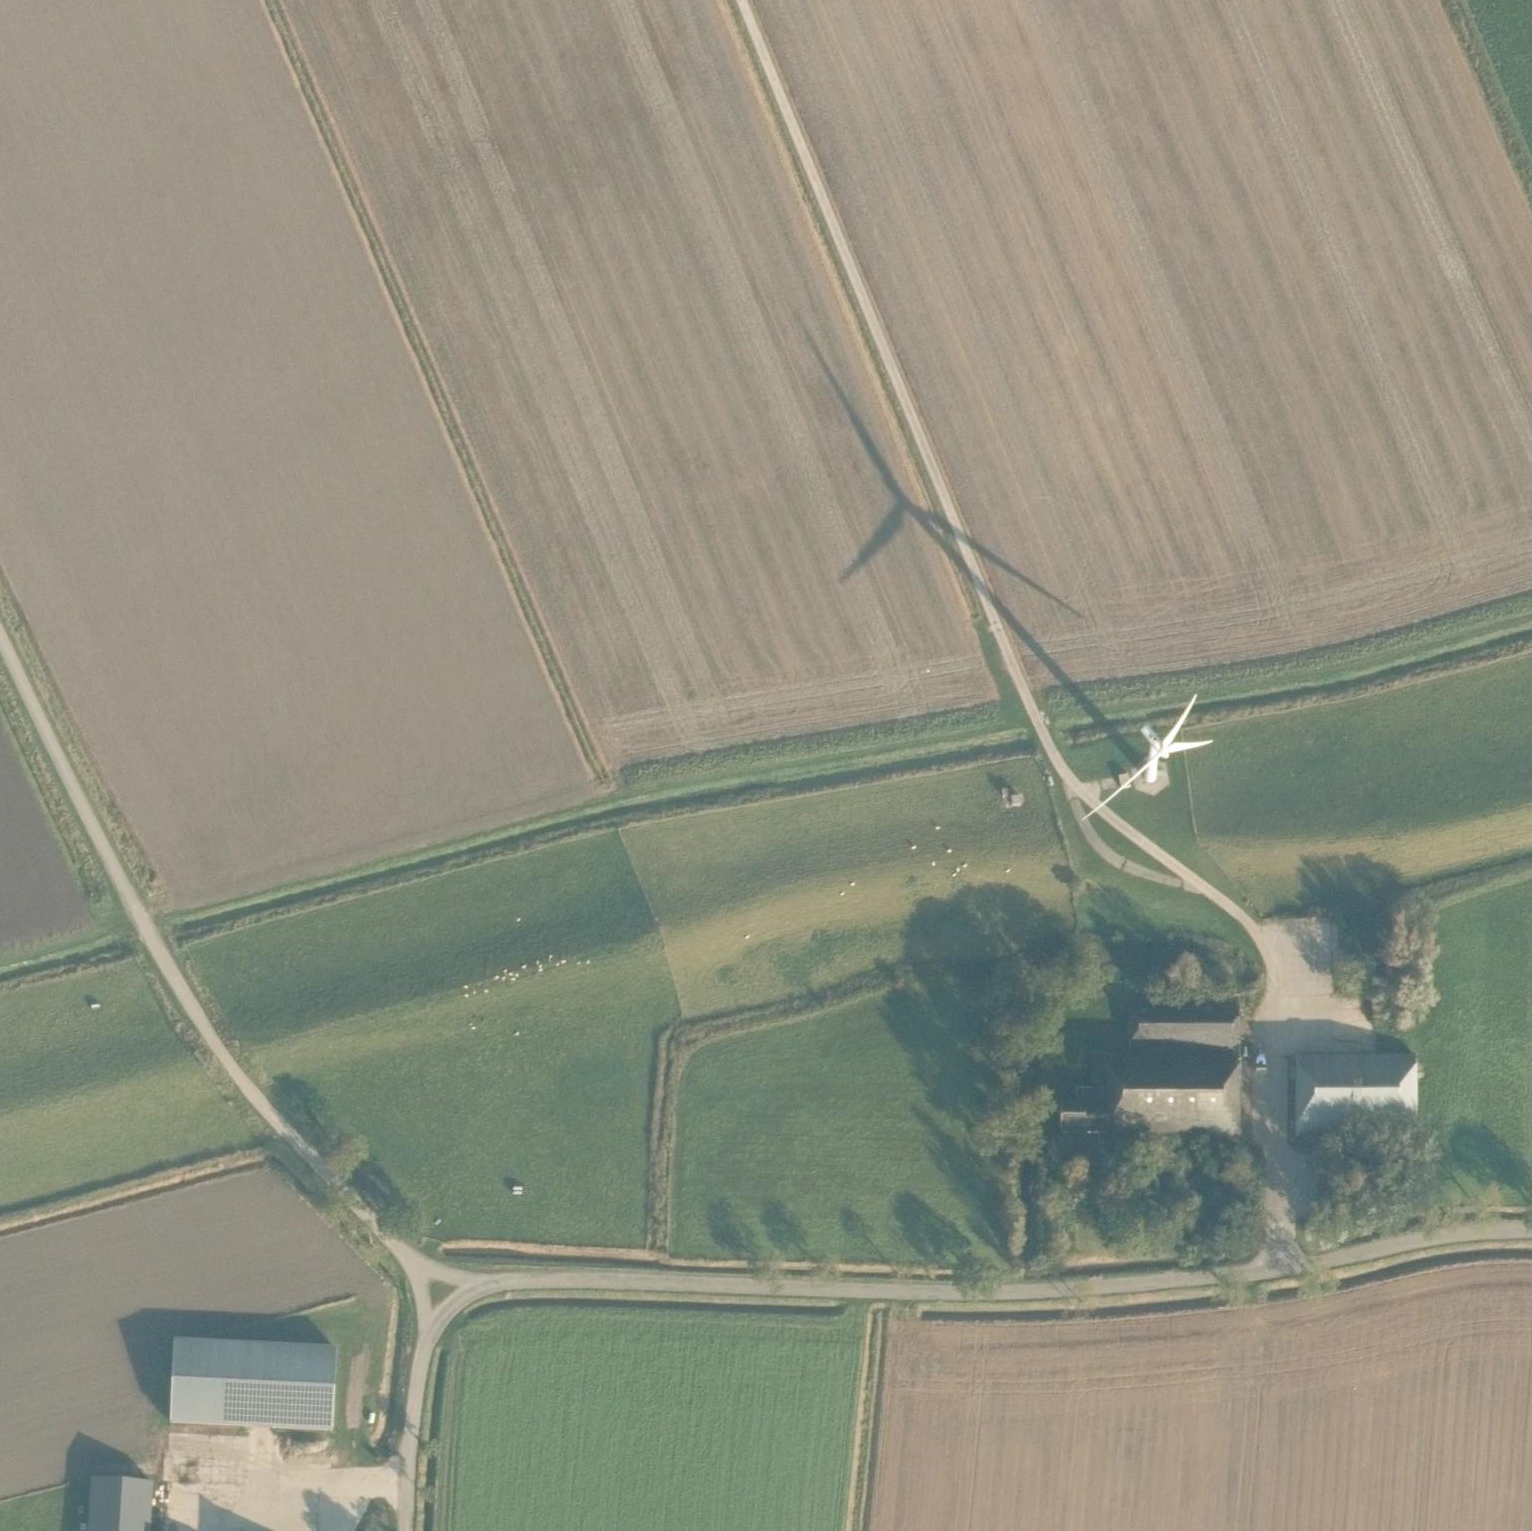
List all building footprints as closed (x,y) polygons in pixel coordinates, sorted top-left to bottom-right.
[(1240,996),(1240,987),(1229,987),(1229,996),(1240,996)] [(1240,1142),(1240,1006),(1128,1005),(1128,1054),(1093,1054),(1092,1081),(1095,1085),(1097,1085),(1097,1090),(1077,1090),(1077,1104),(1061,1104),(1061,1132),(1113,1133),(1113,1141),(1240,1142)] [(1416,1136),(1416,1056),(1296,1056),(1296,1137),(1416,1136)] [(171,1424),(332,1432),(336,1351),(175,1343),(171,1424)] [(152,1484),(92,1481),(89,1530),(150,1530),(152,1484)]
